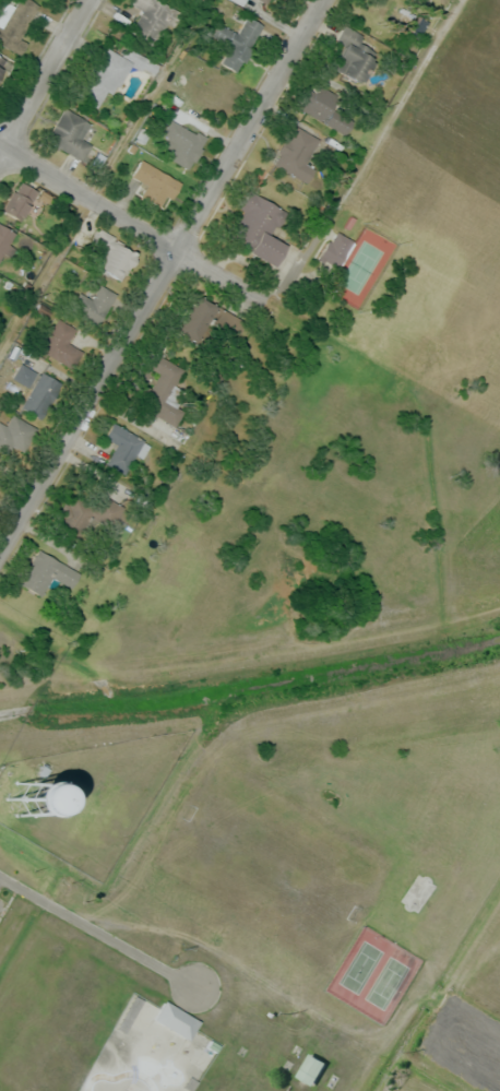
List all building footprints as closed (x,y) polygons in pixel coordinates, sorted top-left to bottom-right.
[(31,0),(17,0),(0,22),(0,34),(12,44),(40,7),(31,0)] [(130,33),(157,47),(176,9),(159,0),(132,0),(130,5),(141,11),(130,33)] [(212,38),(225,44),(217,61),(239,72),(262,24),(246,16),(238,33),(219,24),(212,38)] [(323,66),(355,85),(375,52),(358,43),(361,37),(346,27),(323,66)] [(113,94),(133,63),(106,46),(75,94),(97,108),(108,91),(113,94)] [(10,64),(0,56),(0,77),(10,64)] [(293,108),(341,134),(348,121),(328,110),(335,97),(308,82),(293,108)] [(82,139),(91,122),(63,108),(46,141),(83,160),(91,144),(82,139)] [(315,138),(290,127),(274,166),(308,181),(314,168),(304,164),(315,138)] [(141,196),(164,209),(180,182),(141,159),(131,176),(147,186),(141,196)] [(0,207),(20,221),(40,193),(26,183),(19,193),(13,189),(0,207)] [(287,211),(249,191),(225,237),(277,265),(288,245),(273,237),(287,211)] [(16,233),(0,223),(0,259),(16,233)] [(341,270),(353,239),(331,230),(319,261),(341,270)] [(116,293),(99,283),(91,298),(79,292),(69,311),(98,327),(116,293)] [(174,327),(197,342),(218,308),(195,293),(174,327)] [(67,342),(76,328),(57,318),(40,348),(74,368),(83,351),(67,342)] [(239,318),(228,320),(230,334),(241,332),(239,318)] [(125,397),(176,426),(184,411),(175,405),(183,392),(174,386),(184,369),(151,350),(125,397)] [(42,418),(62,383),(41,371),(21,406),(42,418)] [(7,454),(11,446),(24,453),(37,428),(12,414),(6,426),(0,422),(0,450),(7,454)] [(117,445),(106,463),(125,474),(145,442),(113,422),(104,437),(117,445)] [(120,514),(95,485),(58,517),(75,537),(99,517),(106,525),(120,514)] [(42,595),(51,577),(72,588),(80,572),(37,549),(19,583),(42,595)] [(74,799),(54,783),(37,805),(57,820),(74,799)] [(164,1006),(195,1025),(184,1042),(153,1023),(164,1006)] [(298,1078),(309,1059),(323,1068),(312,1087),(298,1078)]
